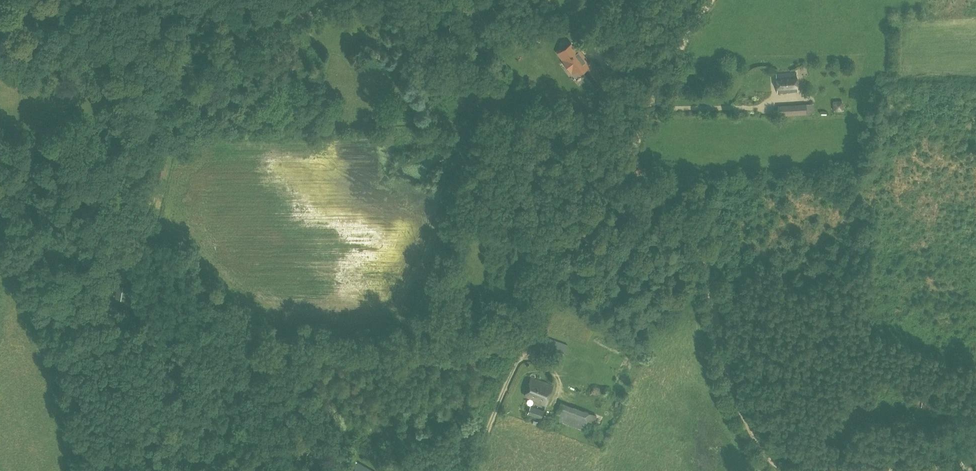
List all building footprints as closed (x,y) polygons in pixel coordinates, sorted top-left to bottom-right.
[(588,76),(594,86),(604,79),(597,69),(591,61),(587,64),(571,43),(558,53),(573,73),(578,69),(580,73),(583,71),(588,76)] [(777,93),(798,92),(796,72),(776,74),(777,93)] [(778,106),(779,115),(807,114),(806,104),(778,106)] [(121,285),(119,296),(126,297),(127,286),(121,285)] [(534,402),(546,406),(553,385),(532,378),(525,396),(535,400),(534,402)] [(590,394),(600,397),(602,389),(593,386),(590,394)] [(554,420),(584,430),(588,420),(590,413),(561,402),(554,420)] [(527,414),(541,419),(544,411),(531,405),(527,414)] [(348,469),(352,470),(358,462),(354,459),(348,469)] [(358,462),(352,470),(374,470),(358,462)]
